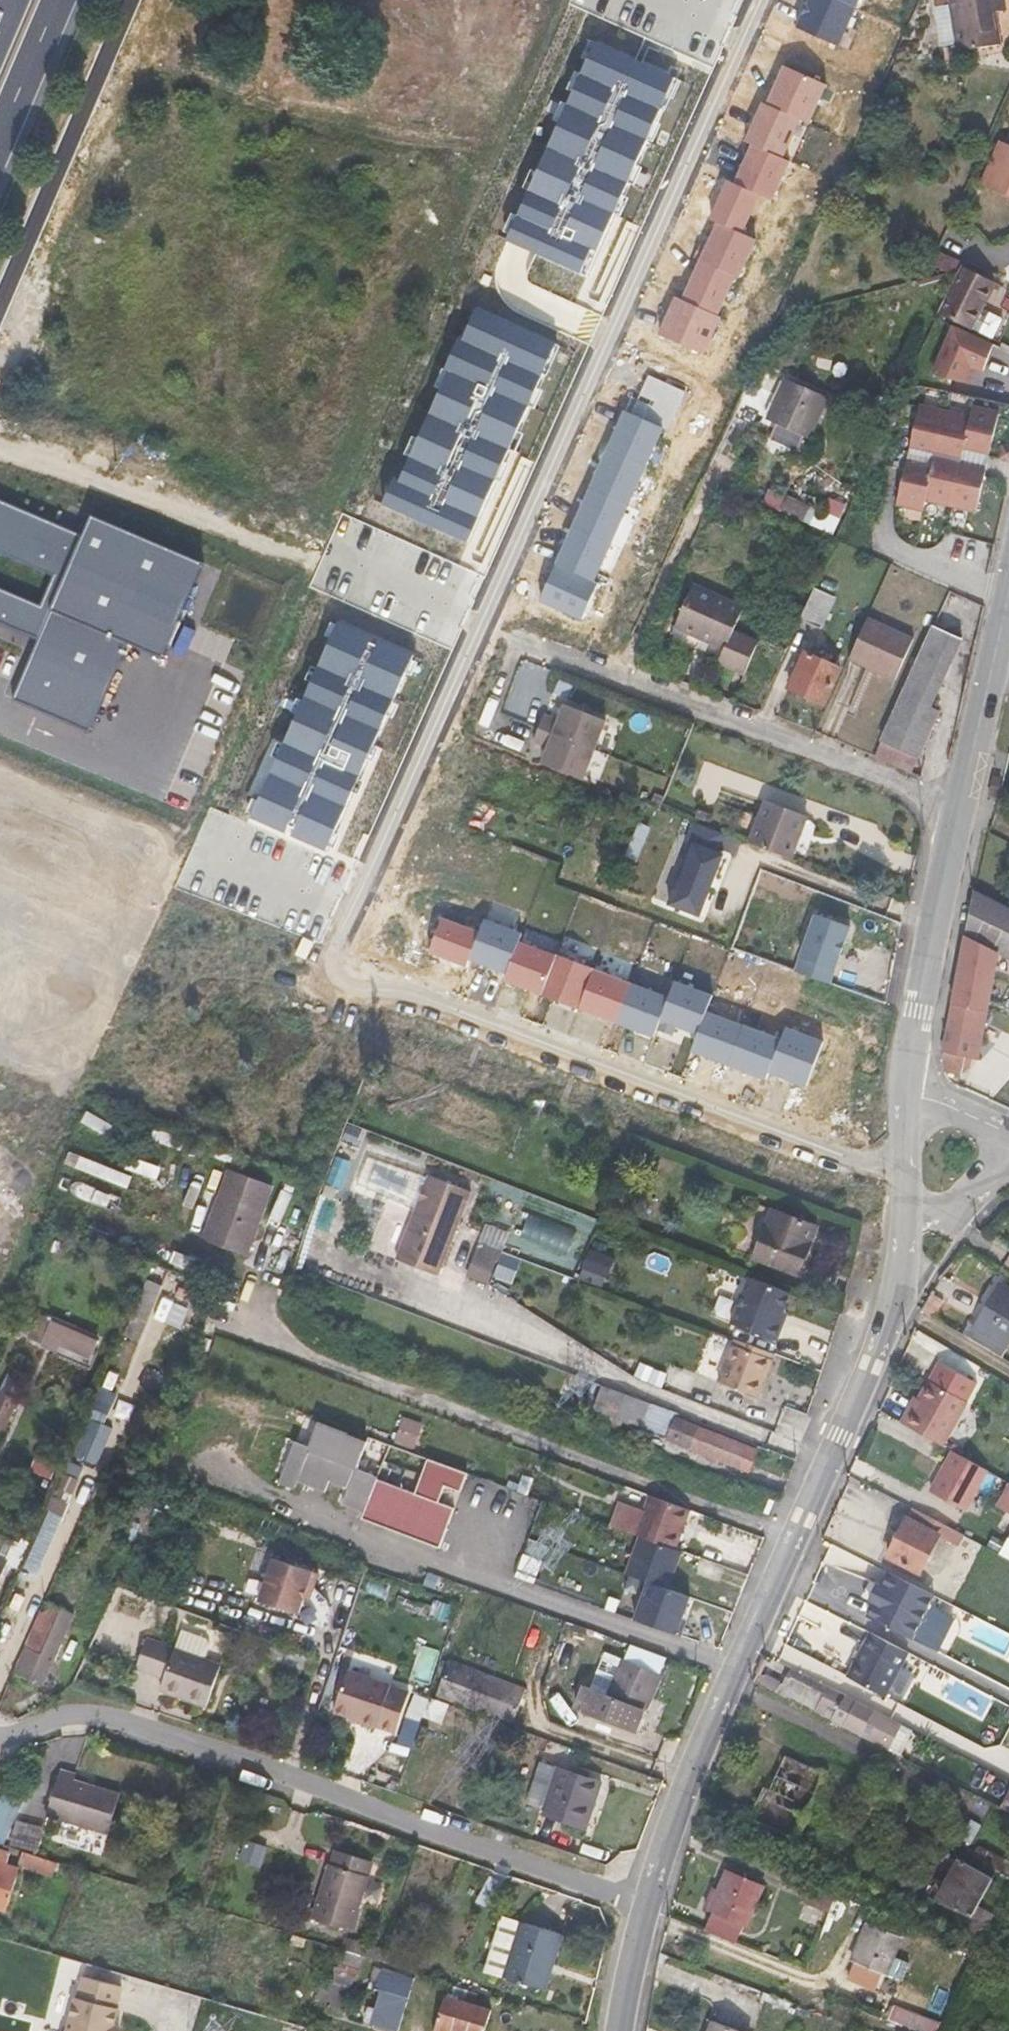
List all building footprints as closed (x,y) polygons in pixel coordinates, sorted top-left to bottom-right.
[(798,28),(839,46),(857,7),(840,0),(810,0),(798,28)] [(1001,45),(996,12),(1006,10),(1004,0),(950,0),(952,13),(939,15),(944,50),(958,48),(958,51),(1001,45)] [(509,239),(588,275),(677,77),(596,43),(509,239)] [(771,87),(764,103),(801,119),(809,123),(827,84),(786,66),(775,89),(771,87)] [(764,103),(747,142),(754,145),(784,158),(801,119),(764,103)] [(1004,136),(987,175),(1008,185),(1008,138),(1004,136)] [(784,158),(754,145),(736,184),(773,200),(790,161),(784,158)] [(757,239),(719,223),(709,246),(702,243),(695,258),(702,261),(736,276),(739,278),(757,239)] [(736,276),(702,261),(684,300),(718,315),(736,276)] [(960,272),(937,313),(963,327),(964,326),(986,338),(996,320),(974,308),(986,287),(960,272)] [(684,300),(677,297),(660,334),(705,354),(722,317),(718,315),(684,300)] [(390,507),(470,543),(558,344),(478,307),(390,507)] [(985,361),(993,345),(956,328),(933,379),(959,384),(967,368),(972,370),(980,374),(985,361)] [(996,346),(993,345),(985,361),(989,363),(996,346)] [(972,370),(967,368),(959,384),(965,386),(972,370)] [(767,419),(809,438),(828,397),(786,379),(767,419)] [(1001,416),(975,409),(973,420),(922,408),(922,411),(901,406),(894,438),(914,443),(913,447),(909,465),(900,504),(926,510),(929,500),(980,512),(988,473),(993,454),(1001,416)] [(664,428),(626,411),(609,449),(646,466),(664,428)] [(1004,448),(1001,463),(1008,465),(1008,450),(1004,448)] [(646,466),(609,449),(591,488),(629,505),(646,466)] [(629,505),(591,488),(574,527),(612,544),(629,505)] [(88,726),(127,642),(164,659),(202,564),(89,516),(82,536),(0,503),(0,622),(39,640),(16,693),(88,726)] [(574,527),(558,564),(595,580),(612,544),(574,527)] [(595,580),(558,564),(541,600),(584,619),(600,582),(595,580)] [(674,626),(725,649),(745,607),(694,584),(674,626)] [(836,598),(814,588),(800,618),(823,628),(836,598)] [(913,639),(867,618),(848,659),(894,680),(913,639)] [(252,817),(328,852),(414,656),(338,623),(252,817)] [(901,694),(931,707),(962,638),(932,625),(901,694)] [(790,687),(824,701),(839,670),(805,655),(790,687)] [(920,756),(939,711),(931,707),(901,694),(881,739),(920,756)] [(550,767),(591,782),(613,723),(572,708),(566,723),(552,718),(542,746),(556,751),(550,767)] [(920,756),(881,739),(873,756),(914,773),(920,756)] [(748,842),(791,858),(807,816),(765,800),(748,842)] [(699,915),(722,854),(715,851),(722,832),(693,821),(686,841),(693,843),(676,888),(674,887),(668,903),(699,915)] [(975,890),(966,936),(999,952),(1008,957),(1008,907),(975,890)] [(430,952),(468,966),(470,959),(480,932),(443,918),(430,952)] [(835,967),(848,930),(813,919),(800,956),(835,967)] [(480,932),(470,959),(508,973),(519,942),(523,934),(485,920),(480,932)] [(999,952),(966,936),(965,935),(943,1051),(945,1071),(962,1075),(964,1066),(966,1056),(978,1059),(999,952)] [(508,973),(505,980),(542,994),(557,956),(519,942),(508,973)] [(557,956),(542,994),(580,1008),(595,969),(557,955),(557,956)] [(830,982),(835,967),(800,956),(795,971),(830,982)] [(595,969),(580,1008),(617,1022),(632,984),(595,969)] [(669,998),(657,1030),(673,1035),(676,1026),(698,1034),(707,1012),(713,995),(676,981),(669,998)] [(632,984),(617,1022),(655,1037),(657,1030),(669,998),(632,984)] [(698,1034),(692,1051),(730,1065),(744,1026),(707,1012),(698,1034)] [(744,1026),(730,1065),(767,1079),(770,1072),(782,1040),(744,1026)] [(782,1040),(770,1072),(807,1086),(824,1041),(786,1027),(782,1040)] [(975,1069),(978,1059),(966,1056),(964,1066),(975,1069)] [(434,1180),(374,1160),(363,1188),(422,1213),(434,1180)] [(222,1188),(266,1205),(273,1185),(229,1169),(222,1188)] [(445,1279),(476,1194),(435,1179),(403,1263),(445,1279)] [(222,1188),(204,1236),(248,1252),(252,1242),(249,1240),(259,1215),(261,1216),(266,1205),(222,1188)] [(754,1258),(798,1275),(817,1228),(772,1211),(754,1258)] [(248,1252),(204,1236),(203,1239),(247,1255),(248,1252)] [(504,1261),(506,1262),(510,1252),(486,1244),(482,1254),(487,1255),(504,1261)] [(603,1289),(613,1259),(589,1252),(579,1281),(603,1289)] [(496,1284),(504,1261),(487,1255),(478,1278),(496,1284)] [(791,1291),(749,1276),(733,1320),(779,1337),(785,1320),(781,1319),(785,1307),(791,1291)] [(148,1280),(124,1336),(140,1342),(164,1286),(148,1280)] [(1001,1284),(975,1327),(1007,1346),(1008,1343),(1008,1288),(1001,1284)] [(789,1309),(785,1307),(781,1319),(785,1320),(789,1309)] [(26,1342),(73,1359),(82,1333),(36,1316),(26,1342)] [(784,1352),(744,1337),(742,1342),(782,1357),(784,1352)] [(782,1357),(742,1342),(728,1379),(768,1394),(782,1357)] [(915,1395),(900,1423),(908,1427),(934,1441),(943,1446),(967,1402),(926,1380),(917,1396),(915,1395)] [(642,1427),(651,1405),(602,1386),(593,1409),(642,1427)] [(12,1426),(22,1400),(0,1392),(0,1421),(12,1426)] [(667,1439),(750,1471),(758,1450),(676,1418),(667,1439)] [(342,1503),(363,1511),(375,1479),(359,1473),(363,1464),(359,1462),(366,1444),(348,1436),(348,1435),(318,1423),(309,1445),(297,1440),(279,1483),(293,1488),(296,1481),(322,1491),(327,1478),(349,1486),(342,1503)] [(988,1471),(953,1451),(931,1491),(966,1510),(988,1471)] [(442,1548),(456,1509),(432,1500),(438,1484),(462,1493),(469,1473),(427,1459),(415,1494),(380,1481),(365,1521),(442,1548)] [(1000,1504),(1008,1510),(1008,1488),(1000,1504)] [(676,1548),(691,1510),(649,1495),(635,1533),(641,1535),(676,1548)] [(43,1571),(64,1503),(48,1498),(28,1567),(43,1571)] [(940,1534),(907,1517),(887,1556),(921,1573),(940,1534)] [(676,1548),(641,1535),(628,1573),(649,1581),(669,1588),(682,1550),(676,1548)] [(319,1574),(274,1558),(260,1600),(299,1614),(304,1598),(308,1587),(314,1589),(319,1574)] [(875,1602),(868,1616),(912,1638),(934,1594),(890,1572),(883,1585),(878,1583),(870,1599),(875,1602)] [(52,1595),(18,1673),(30,1678),(73,1581),(63,1578),(55,1596),(52,1595)] [(669,1588),(649,1581),(636,1619),(682,1635),(687,1620),(683,1618),(691,1596),(669,1588)] [(308,1587),(304,1598),(311,1600),(314,1589),(308,1587)] [(180,1631),(173,1650),(203,1660),(208,1646),(205,1640),(180,1631)] [(909,1651),(871,1632),(848,1676),(886,1695),(909,1651)] [(160,1691),(206,1707),(220,1666),(203,1660),(173,1650),(146,1641),(137,1668),(164,1677),(160,1691)] [(663,1674),(622,1659),(607,1693),(585,1684),(575,1707),(637,1729),(645,1710),(648,1711),(663,1674)] [(438,1697),(513,1725),(525,1692),(450,1664),(438,1697)] [(829,1687),(793,1668),(791,1672),(827,1690),(829,1687)] [(766,1676),(760,1673),(755,1681),(786,1698),(788,1695),(839,1721),(838,1722),(844,1725),(843,1726),(882,1746),(895,1721),(829,1687),(827,1690),(791,1672),(785,1683),(767,1674),(766,1676)] [(390,1688),(347,1674),(335,1715),(361,1723),(360,1727),(376,1732),(377,1728),(396,1734),(409,1696),(390,1690),(390,1688)] [(421,1722),(443,1729),(451,1704),(428,1697),(421,1722)] [(895,1721),(882,1746),(896,1753),(908,1728),(895,1721)] [(750,1819),(799,1840),(828,1773),(783,1754),(768,1788),(765,1786),(750,1819)] [(543,1809),(558,1766),(541,1760),(527,1804),(543,1809)] [(543,1809),(588,1825),(603,1780),(558,1766),(543,1809)] [(109,1835),(121,1793),(76,1779),(77,1773),(61,1769),(48,1816),(109,1835)] [(1001,1807),(1008,1793),(1008,1780),(993,1771),(988,1783),(980,1796),(1001,1807)] [(9,1841),(19,1794),(0,1790),(0,1840),(9,1841)] [(984,1868),(989,1859),(985,1857),(988,1849),(980,1845),(972,1861),(984,1868)] [(311,1918),(352,1930),(373,1861),(334,1849),(330,1864),(328,1863),(311,1918)] [(989,1859),(1001,1865),(1005,1858),(988,1849),(985,1857),(989,1859)] [(1008,1876),(1008,1860),(1005,1858),(1001,1865),(999,1871),(1008,1876)] [(964,1860),(941,1902),(972,1915),(990,1923),(995,1913),(980,1905),(995,1877),(964,1860)] [(5,1912),(19,1868),(0,1863),(0,1910),(5,1912)] [(714,1910),(706,1929),(737,1941),(744,1924),(748,1925),(765,1886),(727,1870),(710,1909),(714,1910)] [(972,1915),(958,1949),(976,1957),(990,1923),(972,1915)] [(514,1943),(521,1921),(502,1916),(486,1971),(507,1977),(517,1944),(514,1943)] [(507,1977),(546,1990),(563,1934),(521,1921),(514,1943),(517,1944),(507,1977)] [(851,1960),(859,1963),(879,1971),(888,1974),(903,1938),(867,1922),(851,1960)] [(365,1956),(342,1949),(338,1963),(361,1969),(365,1956)] [(879,1971),(859,1963),(855,1975),(874,1983),(879,1971)] [(393,2030),(399,2030),(415,1978),(382,1968),(376,1989),(380,1990),(370,2024),(393,2030)] [(84,1973),(77,1996),(75,1995),(66,2026),(61,2028),(60,2030),(110,2030),(112,2025),(118,2007),(115,2006),(122,1984),(84,1973)] [(491,2009),(445,1995),(434,2030),(484,2030),(491,2009)] [(896,2004),(890,2019),(921,2030),(936,2030),(940,2022),(896,2004)] [(712,2020),(708,2030),(740,2030),(712,2020)]
